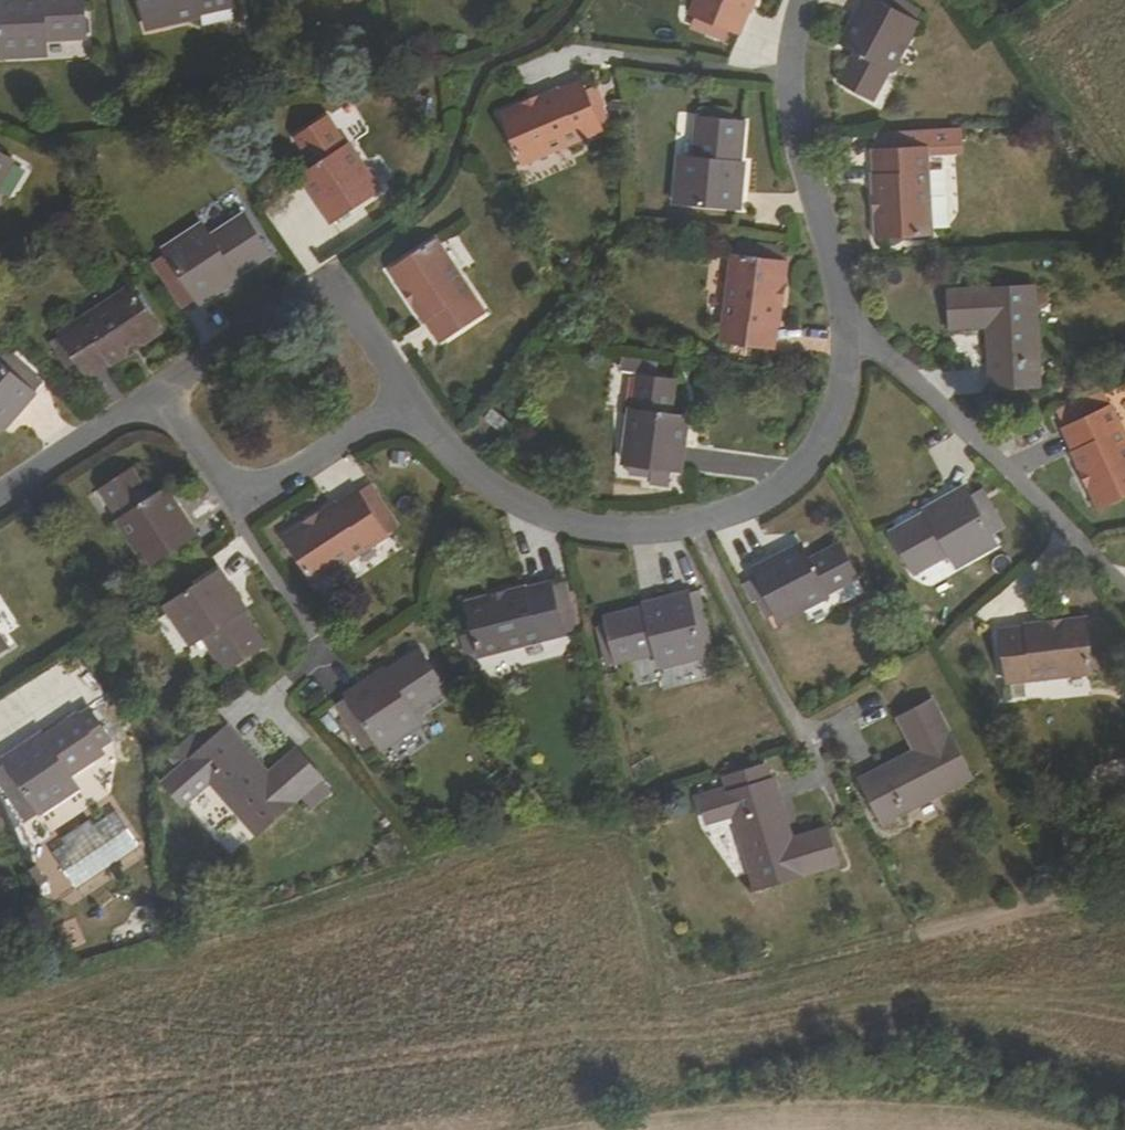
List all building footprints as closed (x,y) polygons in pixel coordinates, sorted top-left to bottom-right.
[(3,60),(49,58),(48,43),(86,41),(84,0),(0,0),(0,2),(0,11),(1,25),(2,50),(3,57),(3,60)] [(139,1),(141,1),(149,29),(197,16),(196,11),(230,2),(230,0),(138,0),(139,1)] [(698,17),(712,23),(707,34),(726,41),(731,30),(740,34),(753,0),(697,0),(692,14),(698,17)] [(882,1),(880,0),(863,0),(842,42),(857,50),(841,80),(871,96),(888,65),(893,68),(916,23),(914,22),(921,8),(905,0),(882,0),(882,1)] [(707,34),(712,23),(698,17),(693,28),(707,34)] [(601,129),(582,82),(503,116),(523,163),(601,129)] [(743,165),(747,123),(699,119),(694,158),(680,157),(676,203),(741,209),(746,165),(743,165)] [(344,151),(324,122),(296,141),(315,171),(302,179),(332,225),(357,209),(354,205),(376,189),(349,148),(344,151)] [(883,150),(877,151),(874,151),(878,238),(930,234),(926,148),(959,147),(957,126),(882,131),(883,150)] [(9,162),(0,156),(0,178),(9,162)] [(191,293),(195,298),(199,304),(230,284),(226,279),(234,274),(236,276),(269,253),(243,214),(209,237),(201,242),(193,229),(163,250),(166,255),(170,261),(191,293)] [(209,237),(201,224),(193,229),(201,242),(209,237)] [(440,340),(481,310),(433,240),(391,268),(440,340)] [(166,255),(154,263),(158,269),(170,261),(166,255)] [(724,339),(774,346),(786,262),(735,256),(724,339)] [(191,293),(170,261),(158,269),(179,301),(191,293)] [(236,276),(234,274),(226,279),(230,284),(237,278),(236,276)] [(159,330),(131,289),(61,336),(89,377),(159,330)] [(1036,289),(950,294),(952,332),(990,331),(994,392),(1042,389),(1036,289)] [(195,298),(191,293),(179,301),(183,306),(195,298)] [(0,365),(9,355),(0,348),(0,364),(0,365)] [(0,365),(25,386),(33,376),(9,355),(0,365)] [(1,426),(4,428),(34,393),(25,386),(0,365),(0,364),(0,427),(1,426)] [(674,417),(679,382),(644,378),(639,413),(632,412),(626,461),(654,464),(654,470),(682,473),(690,419),(674,417)] [(1124,497),(1124,438),(1102,387),(1063,406),(1072,425),(1064,429),(1101,507),(1124,497)] [(504,432),(513,422),(496,409),(488,419),(504,432)] [(195,535),(165,490),(152,499),(133,470),(104,488),(123,518),(118,522),(146,563),(169,548),(172,551),(195,535)] [(892,533),(915,575),(950,557),(957,569),(997,547),(991,535),(986,527),(997,521),(984,499),(974,504),(968,495),(964,488),(924,510),(926,514),(892,533)] [(968,495),(974,504),(984,499),(979,490),(968,495)] [(285,540),(315,584),(385,537),(355,494),(285,540)] [(986,527),(991,535),(1001,529),(997,521),(986,527)] [(752,568),(765,594),(769,593),(782,618),(827,594),(824,588),(854,572),(837,541),(806,557),(800,543),(752,568)] [(263,644),(242,611),(245,609),(219,570),(165,607),(190,645),(203,638),(210,649),(225,670),(263,644)] [(564,633),(550,583),(469,605),(483,655),(564,633)] [(644,604),(645,606),(607,616),(621,663),(656,652),(661,667),(705,654),(696,624),(693,615),(702,613),(698,600),(691,602),(688,591),(644,604)] [(693,615),(696,624),(705,621),(702,613),(693,615)] [(1086,622),(1003,629),(1009,680),(1091,673),(1086,622)] [(383,670),(345,695),(347,698),(359,717),(347,724),(365,751),(377,743),(382,750),(419,725),(412,712),(445,690),(419,651),(386,673),(383,670)] [(347,698),(335,706),(347,724),(359,717),(347,698)] [(971,772),(929,698),(896,716),(913,750),(861,779),(884,822),(971,772)] [(42,735),(40,733),(2,758),(5,762),(10,771),(0,777),(0,779),(19,807),(31,800),(39,812),(77,787),(70,774),(102,752),(75,713),(42,735)] [(271,774),(229,728),(218,738),(209,727),(184,749),(193,760),(168,782),(188,805),(214,783),(259,835),(324,779),(298,750),(271,774)] [(10,771),(5,762),(0,766),(0,777),(10,771)] [(838,863),(828,828),(793,839),(774,779),(728,794),(757,889),(838,863)] [(109,806),(43,855),(73,895),(139,845),(109,806)]
